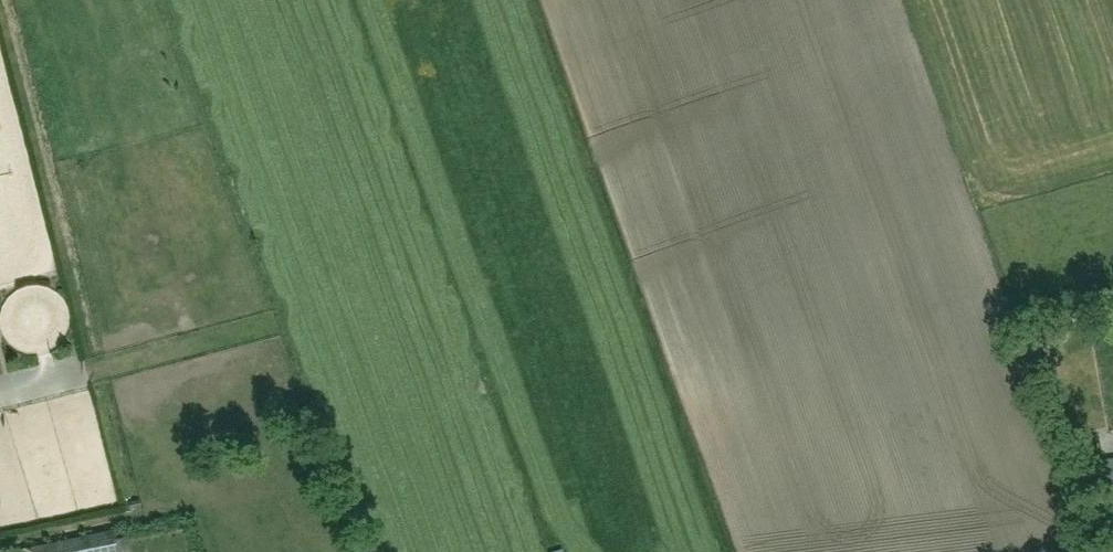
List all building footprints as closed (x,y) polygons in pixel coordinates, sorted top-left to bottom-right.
[(1111,539),(1112,538),(1112,486),(1105,487),(1111,539)] [(96,534),(20,548),(20,551),(116,551),(112,531),(96,534)]
